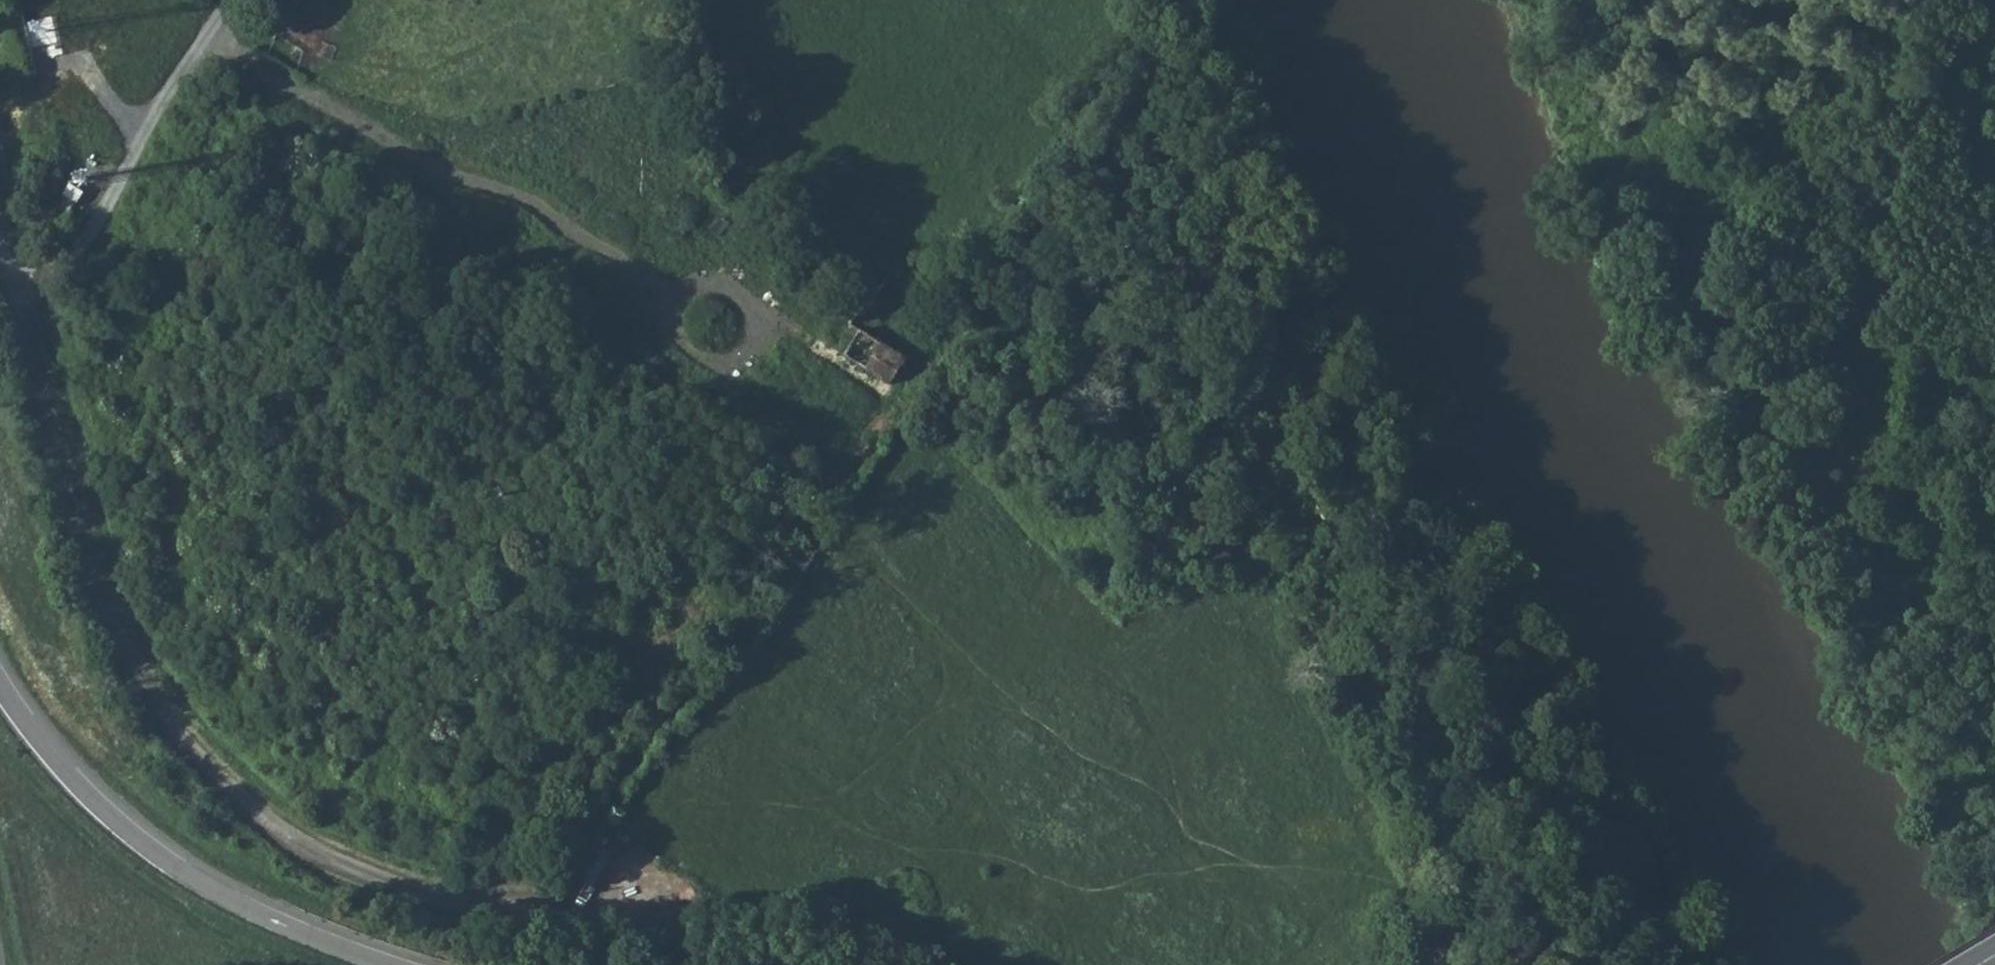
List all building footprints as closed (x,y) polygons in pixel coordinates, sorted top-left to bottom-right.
[(846,318),(829,343),(890,383),(907,359),(846,318)]
